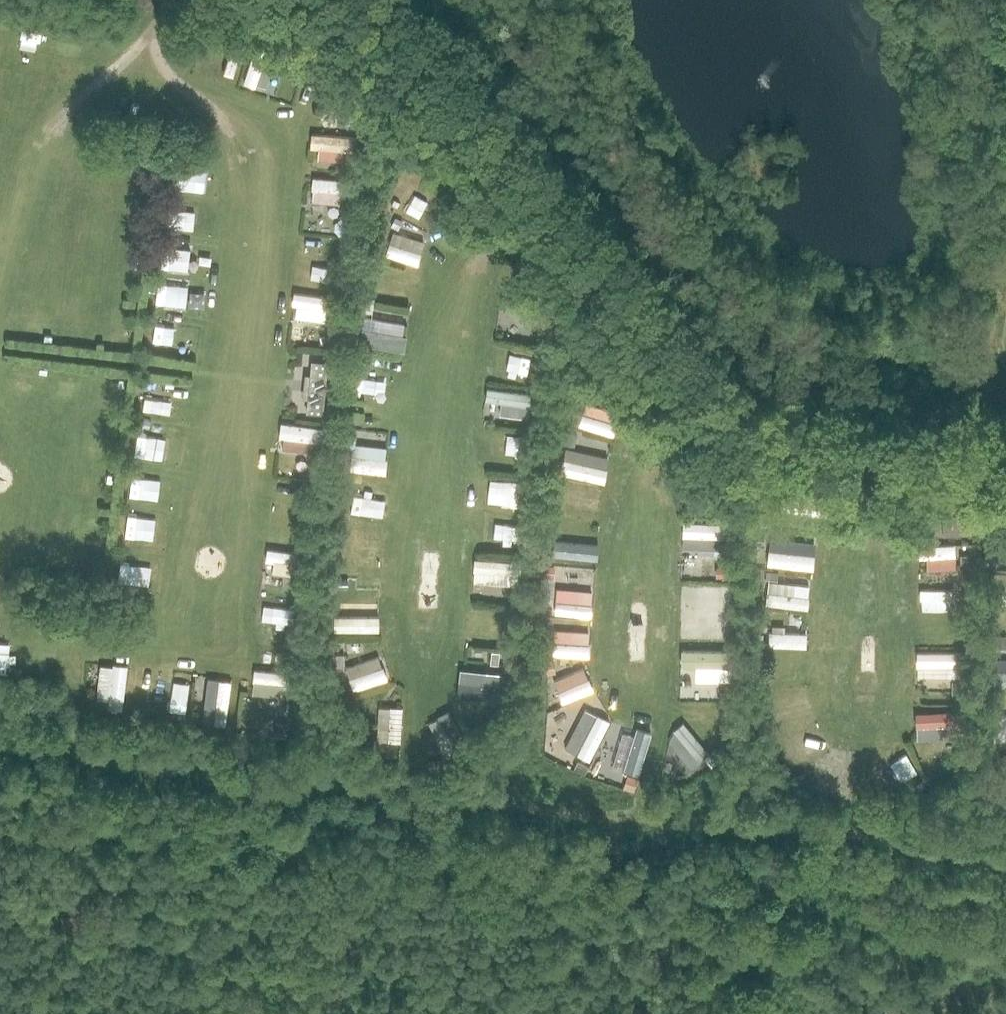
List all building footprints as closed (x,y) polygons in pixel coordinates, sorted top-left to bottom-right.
[(240,36),(237,47),(248,50),(251,39),(240,36)] [(255,48),(243,84),(256,88),(267,52),(255,48)] [(309,60),(302,58),(298,69),(305,71),(309,60)] [(350,83),(338,88),(351,121),(363,116),(350,83)] [(311,134),(310,149),(357,152),(358,138),(311,134)] [(312,178),(311,191),(354,194),(355,181),(312,178)] [(399,211),(436,224),(445,199),(408,186),(399,211)] [(418,265),(421,253),(389,243),(386,255),(418,265)] [(294,292),(292,305),(336,312),(338,299),(294,292)] [(157,343),(178,343),(179,322),(158,322),(157,343)] [(404,351),(406,335),(362,328),(359,344),(404,351)] [(306,413),(323,415),(328,363),(311,361),(309,375),(304,375),(302,399),(307,399),(306,413)] [(529,407),(531,394),(487,388),(485,401),(529,407)] [(613,435),(616,423),(583,413),(579,425),(613,435)] [(280,423),(278,438),(324,444),(326,429),(280,423)] [(169,447),(170,430),(139,428),(138,445),(169,447)] [(385,474),(387,459),(351,456),(350,470),(385,474)] [(604,483),(607,469),(563,459),(559,473),(604,483)] [(941,514),(942,536),(996,533),(995,511),(941,514)] [(727,538),(727,524),(683,522),(682,537),(727,538)] [(599,547),(551,542),(550,559),(597,564),(599,547)] [(931,557),(931,568),(961,567),(960,542),(923,543),(923,557),(931,557)] [(274,561),(303,565),(305,554),(267,549),(265,561),(273,562),(274,561)] [(813,569),(814,555),(768,550),(767,564),(813,569)] [(1005,568),(1005,555),(997,554),(996,567),(1005,568)] [(520,574),(521,561),(474,559),(473,572),(520,574)] [(336,589),(349,589),(349,580),(336,580),(336,589)] [(953,594),(953,580),(920,580),(920,595),(953,594)] [(808,609),(809,596),(767,592),(766,605),(808,609)] [(591,616),(592,604),(556,600),(554,613),(591,616)] [(376,618),(334,618),(334,632),(376,632),(376,618)] [(725,624),(725,636),(733,636),(733,625),(725,624)] [(806,647),(806,633),(769,632),(768,646),(806,647)] [(996,636),(996,647),(1005,647),(1005,636),(996,636)] [(589,657),(589,644),(554,643),(553,655),(589,657)] [(724,662),(725,650),(689,648),(689,661),(724,662)] [(961,666),(961,652),(916,652),(916,665),(961,666)] [(127,666),(112,664),(107,708),(122,710),(127,666)] [(349,678),(353,690),(387,679),(383,667),(349,678)] [(254,670),(252,682),(288,686),(289,674),(254,670)] [(206,719),(230,723),(236,679),(213,675),(206,719)] [(988,686),(992,686),(1005,686),(1005,675),(994,675),(992,675),(991,675),(988,675),(988,686)] [(558,691),(563,702),(593,690),(588,678),(558,691)] [(459,682),(458,695),(509,700),(511,687),(459,682)] [(733,691),(721,691),(721,701),(733,701),(733,691)] [(387,742),(400,742),(402,708),(390,707),(387,742)] [(455,751),(466,745),(448,710),(437,717),(455,751)] [(962,711),(915,714),(915,727),(963,724),(962,711)] [(609,721),(597,714),(577,754),(589,760),(609,721)] [(699,761),(709,753),(682,722),(673,730),(699,761)] [(992,729),(994,741),(1005,739),(1005,727),(992,729)] [(626,771),(638,775),(649,736),(637,732),(626,771)] [(705,758),(713,767),(726,756),(719,747),(705,758)]
